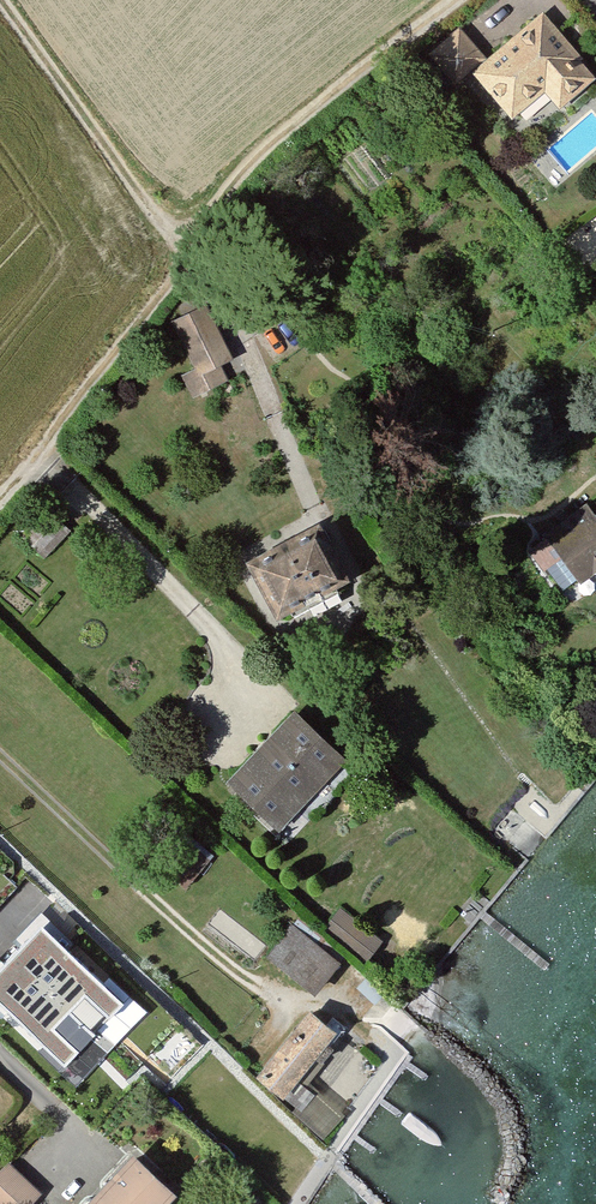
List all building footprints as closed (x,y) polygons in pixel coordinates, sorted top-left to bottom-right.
[(591,78),(536,13),(481,59),(467,71),(506,116),(536,91),(552,110),(591,78)] [(481,59),(454,28),(424,54),(449,82),(467,71),(481,59)] [(202,303),(171,317),(185,346),(215,332),(202,303)] [(534,538),(571,588),(595,569),(595,507),(585,515),(578,506),(534,538)] [(312,529),(247,561),(271,610),(336,578),(312,529)] [(228,781),(279,832),(346,764),(294,714),(228,781)] [(306,995),(334,960),(290,925),(261,960),(306,995)] [(40,931),(0,973),(0,999),(64,1060),(117,1005),(40,931)] [(325,1030),(298,1010),(246,1076),(272,1096),(325,1030)] [(92,1203),(173,1203),(179,1198),(137,1158),(92,1203)] [(1,1164),(0,1165),(0,1203),(26,1203),(36,1193),(1,1164)]
